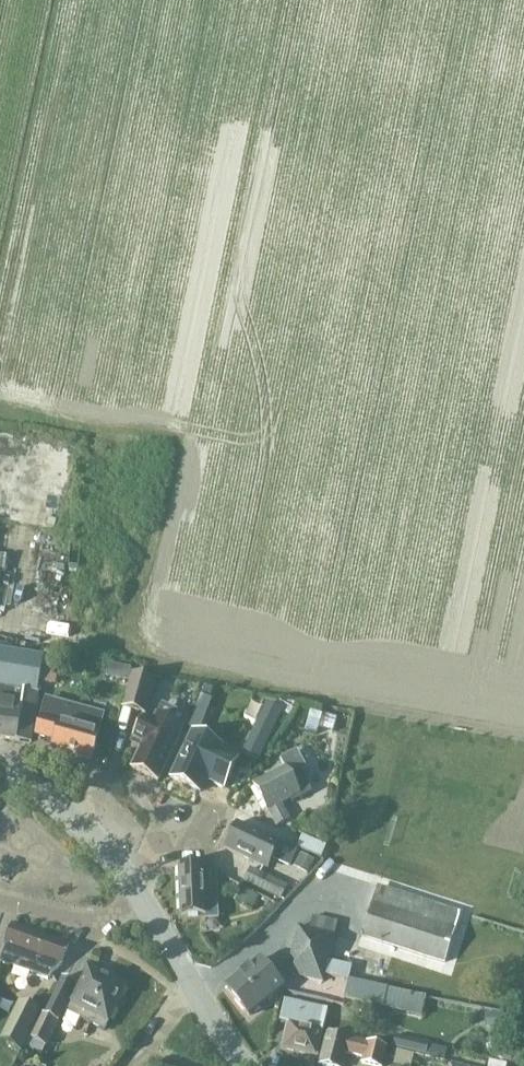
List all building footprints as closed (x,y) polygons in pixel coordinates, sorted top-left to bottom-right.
[(74,531),(92,441),(0,424),(0,516),(74,531)] [(40,681),(43,661),(43,656),(0,649),(0,738),(30,743),(39,693),(37,693),(39,681),(40,681)] [(57,663),(43,661),(40,681),(54,683),(57,663)] [(145,715),(155,682),(131,674),(122,708),(145,715)] [(105,714),(44,697),(34,737),(52,742),(50,750),(92,761),(105,714)] [(266,705),(242,754),(258,761),(282,712),(266,705)] [(336,718),(310,710),(304,731),(316,735),(318,728),(332,732),(336,718)] [(135,737),(145,742),(133,767),(158,779),(184,726),(159,714),(155,721),(145,717),(135,737)] [(192,732),(170,778),(200,792),(201,789),(207,778),(213,781),(211,783),(223,789),(237,759),(220,750),(222,746),(192,732)] [(298,770),(288,776),(284,769),(252,787),(276,828),(288,821),(280,807),(298,796),(299,800),(311,793),(298,770)] [(279,844),(236,823),(223,850),(267,871),(272,860),(289,869),(298,850),(280,842),(279,844)] [(327,851),(332,838),(308,828),(302,840),(327,851)] [(205,866),(204,862),(177,863),(179,917),(204,916),(204,921),(218,920),(216,866),(205,866)] [(287,886),(256,871),(249,868),(243,882),(280,900),(287,886)] [(444,964),(460,913),(377,887),(360,937),(444,964)] [(330,961),(338,922),(312,916),(310,929),(298,927),(297,930),(288,973),(325,981),(326,976),(347,980),(343,1000),(383,1008),(387,988),(349,980),(352,966),(330,961)] [(59,967),(61,968),(70,944),(14,924),(0,961),(48,978),(59,967)] [(284,989),(259,957),(223,986),(248,1018),(284,989)] [(47,1045),(65,1011),(103,1031),(105,1028),(106,1028),(127,986),(88,965),(78,984),(65,977),(46,1014),(43,1012),(30,1036),(47,1045)] [(328,1007),(285,998),(282,1013),(291,1015),(285,1045),(318,1053),(328,1007)] [(28,1039),(40,1014),(28,1008),(9,1044),(23,1051),(29,1039),(28,1039)] [(503,1028),(503,1014),(484,1014),(484,1028),(503,1028)] [(368,1043),(327,1034),(320,1063),(333,1065),(344,1065),(347,1053),(361,1056),(359,1064),(368,1065),(383,1065),(387,1048),(368,1043)] [(396,1051),(392,1065),(393,1065),(410,1065),(413,1055),(396,1051)]
